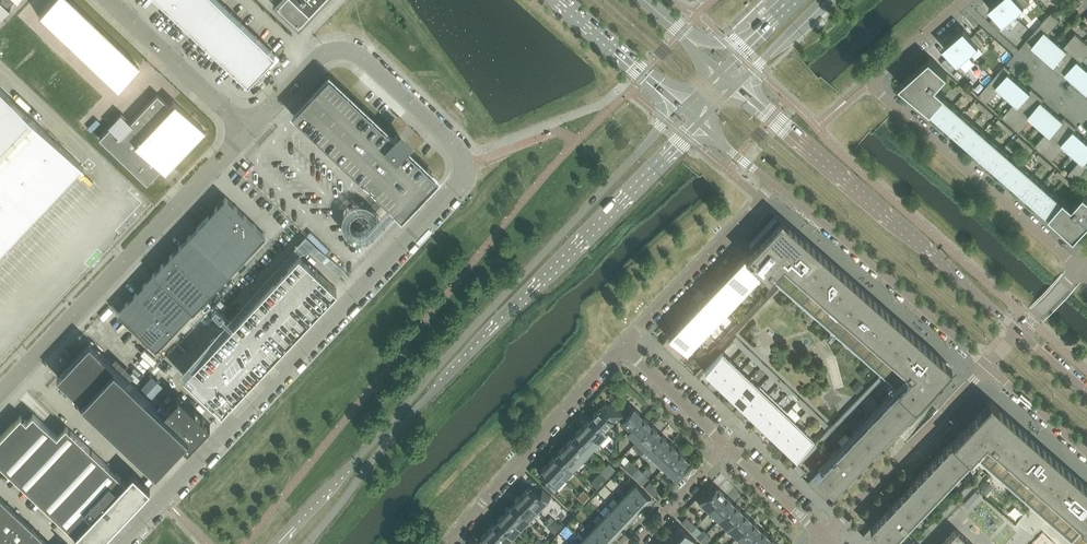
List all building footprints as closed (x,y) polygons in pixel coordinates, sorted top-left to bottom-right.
[(12,5),(12,4),(9,6),(8,5),(13,0),(0,0),(0,16),(12,5)] [(76,7),(69,0),(53,0),(41,12),(57,27),(76,7)] [(247,81),(275,52),(220,0),(162,0),(247,81)] [(271,4),(297,29),(324,0),(275,0),(271,4)] [(1001,0),(997,0),(989,7),(996,15),(991,19),(1000,29),(1005,25),(1004,24),(1014,15),(1001,0)] [(1028,0),(1001,0),(1014,15),(1024,6),(1025,7),(1030,3),(1028,0)] [(72,42),(92,21),(76,7),(57,27),(72,42)] [(1048,34),(1060,20),(1051,12),(1025,42),(1031,48),(1034,46),(1043,54),(1056,40),(1048,34)] [(88,57),(107,36),(92,21),(72,42),(88,57)] [(985,43),(976,32),(971,36),(964,29),(954,38),(969,54),(979,46),(980,47),(985,43)] [(1058,71),(1084,41),(1076,33),(1064,47),(1056,40),(1043,54),(1053,63),(1051,66),(1058,71)] [(103,71),(123,51),(107,36),(88,57),(103,71)] [(969,54),(954,38),(944,46),(951,54),(946,59),(954,69),(959,64),(958,63),(969,54)] [(1086,55),(1086,43),(1084,41),(1058,71),(1064,77),(1066,75),(1076,83),(1086,71),(1086,67),(1081,62),(1086,55)] [(119,86),(138,65),(123,51),(103,71),(119,86)] [(937,86),(948,73),(930,58),(900,84),(931,111),(944,97),(946,95),(937,86)] [(1007,96),(1020,82),(1010,73),(1012,71),(1005,65),(978,95),(987,103),(999,90),(1007,96)] [(1076,83),(1086,92),(1084,94),(1086,97),(1086,71),(1076,83)] [(311,100),(295,116),(363,181),(389,205),(399,214),(433,178),(402,149),(406,144),(405,144),(401,140),(397,135),(396,134),(391,139),(390,138),(329,80),(311,100)] [(1011,124),(1038,94),(1032,88),(1030,90),(1020,82),(1007,96),(1014,103),(1002,117),(1011,124)] [(967,90),(960,84),(957,87),(964,93),(967,90)] [(82,165),(0,88),(0,251),(82,165)] [(975,97),(967,90),(964,93),(972,100),(975,97)] [(122,115),(100,138),(147,182),(161,167),(164,170),(203,129),(175,102),(171,107),(157,94),(131,123),(122,115)] [(1040,125),(1052,110),(1042,102),(1044,99),(1038,94),(1011,124),(1020,132),(1032,118),(1040,125)] [(941,120),(954,105),(944,97),(931,111),(941,120)] [(987,107),(979,101),(976,104),(984,111),(987,107)] [(951,128),(964,114),(954,105),(941,120),(951,128)] [(994,114),(987,107),(984,111),(991,117),(994,114)] [(1044,153),(1071,122),(1064,117),(1062,119),(1052,110),(1040,125),(1047,132),(1035,145),(1044,153)] [(961,137),(974,122),(964,114),(951,128),(961,137)] [(1007,125),(999,118),(996,121),(1004,128),(1007,125)] [(971,145),(984,131),(974,122),(961,137),(971,145)] [(1072,154),(1085,139),(1075,130),(1077,128),(1071,122),(1044,153),(1053,161),(1065,147),(1072,154)] [(1014,131),(1007,125),(1004,128),(1011,134),(1014,131)] [(981,154),(994,139),(984,131),(971,145),(981,154)] [(1026,142),(1019,135),(1016,139),(1024,145),(1026,142)] [(990,162),(1003,148),(994,139),(981,154),(990,162)] [(1086,170),(1086,141),(1085,139),(1072,154),(1080,160),(1068,174),(1077,182),(1086,170)] [(1034,149),(1026,142),(1024,145),(1031,152),(1034,149)] [(1001,172),(1014,157),(1003,148),(990,162),(1001,172)] [(1046,159),(1039,153),(1036,156),(1043,163),(1046,159)] [(1011,180),(1023,165),(1014,157),(1001,172),(1011,180)] [(1054,166),(1046,159),(1043,163),(1051,169),(1054,166)] [(246,171),(240,165),(236,169),(242,175),(246,171)] [(1020,189),(1033,174),(1023,165),(1011,180),(1020,189)] [(1066,177),(1058,170),(1056,173),(1063,180),(1066,177)] [(1030,198),(1043,183),(1033,174),(1020,189),(1030,198)] [(1071,186),(1073,183),(1066,177),(1063,180),(1071,186)] [(1040,206),(1053,191),(1043,183),(1030,198),(1040,206)] [(1050,215),(1063,200),(1053,191),(1040,206),(1050,215)] [(1085,193),(1071,208),(1063,200),(1050,215),(1059,223),(1075,237),(1086,224),(1086,195),(1085,193)] [(156,349),(265,234),(225,196),(153,273),(153,274),(117,312),(156,349)] [(746,255),(763,272),(765,273),(780,286),(783,289),(879,372),(881,374),(897,388),(895,390),(912,405),(913,407),(914,406),(915,405),(914,404),(921,396),(922,397),(924,396),(922,395),(923,394),(936,406),(951,419),(963,430),(962,431),(961,432),(952,440),(951,441),(969,458),(973,454),(974,452),(1033,504),(1078,543),(1086,543),(1086,486),(992,402),(990,401),(951,367),(950,366),(950,365),(803,237),(781,218),(777,214),(777,215),(776,216),(749,243),(749,244),(752,248),(747,253),(747,254),(746,255)] [(271,355),(306,318),(308,319),(309,318),(308,316),(312,312),(314,313),(315,311),(314,310),(332,290),(333,292),(336,289),(335,287),(299,253),(183,375),(221,411),(224,408),(223,406),(252,375),(254,377),(255,375),(254,374),(258,369),(260,370),(261,369),(259,367),(266,360),(268,361),(272,356),(271,355)] [(763,272),(746,255),(736,265),(755,284),(763,276),(761,274),(763,272)] [(755,284),(736,265),(726,275),(746,294),(755,284)] [(746,294),(726,275),(717,285),(736,304),(746,294)] [(736,304),(717,285),(707,295),(726,314),(736,304)] [(769,297),(776,290),(772,286),(765,293),(769,297)] [(762,304),(769,297),(765,293),(758,301),(762,304)] [(726,314),(707,295),(697,305),(717,324),(726,314)] [(717,324),(697,305),(688,316),(707,334),(717,324)] [(750,317),(757,310),(753,306),(746,313),(750,317)] [(750,317),(746,313),(739,321),(743,324),(750,317)] [(707,334),(688,316),(678,326),(696,342),(698,344),(707,334)] [(679,359),(696,342),(678,326),(662,343),(679,359)] [(738,330),(734,326),(727,333),(731,337),(738,330)] [(731,337),(727,333),(720,340),(724,344),(731,337)] [(737,337),(733,340),(740,346),(743,343),(737,337)] [(164,411),(90,340),(57,374),(155,468),(180,441),(187,448),(210,424),(179,394),(164,411)] [(712,357),(719,350),(715,346),(708,353),(712,357)] [(749,349),(746,352),(752,358),(755,354),(749,349)] [(705,364),(712,357),(708,353),(701,361),(705,364)] [(714,379),(731,362),(722,353),(705,370),(714,379)] [(761,360),(755,354),(752,358),(758,364),(761,360)] [(723,388),(740,370),(731,362),(714,379),(723,388)] [(773,372),(767,366),(764,369),(770,375),(773,372)] [(732,396),(749,379),(740,370),(723,388),(732,396)] [(779,378),(773,372),(770,375),(776,381),(779,378)] [(741,405),(758,387),(749,379),(732,396),(741,405)] [(791,389),(785,383),(782,386),(788,392),(791,389)] [(750,413),(767,396),(758,387),(741,405),(750,413)] [(797,395),(791,389),(788,392),(794,398),(797,395)] [(825,499),(913,407),(912,405),(895,390),(807,483),(825,499)] [(760,422),(776,405),(767,396),(750,413),(760,422)] [(806,409),(809,406),(803,400),(800,404),(806,409)] [(617,421),(616,404),(616,405),(606,405),(606,404),(605,404),(604,405),(601,409),(600,408),(590,417),(604,430),(613,421),(617,421)] [(630,429),(643,416),(633,407),(632,408),(628,404),(627,404),(617,405),(617,404),(616,404),(617,421),(621,420),(630,429)] [(769,431),(785,413),(776,405),(760,422),(769,431)] [(815,412),(809,406),(806,409),(812,415),(815,412)] [(133,472),(125,481),(66,425),(57,435),(33,413),(26,420),(21,415),(0,437),(0,463),(86,543),(96,543),(150,487),(133,472)] [(778,439),(794,422),(785,413),(769,431),(778,439)] [(636,441),(652,424),(643,416),(630,429),(626,432),(636,441)] [(604,430),(590,417),(582,426),(599,442),(608,433),(604,430)] [(828,424),(821,418),(818,421),(824,427),(828,424)] [(787,448),(803,430),(794,422),(778,439),(787,448)] [(645,450),(661,433),(652,424),(636,441),(632,445),(641,454),(645,450)] [(599,442),(582,426),(573,435),(590,451),(599,442)] [(796,457),(813,439),(803,430),(787,448),(796,457)] [(645,450),(654,458),(670,442),(661,433),(645,450)] [(590,451),(573,435),(565,444),(582,460),(590,451)] [(969,458),(951,441),(862,535),(872,543),(887,543),(969,458)] [(663,466),(679,450),(670,442),(654,458),(652,461),(661,469),(663,467),(663,466)] [(582,460),(565,444),(556,453),(573,469),(582,460)] [(680,468),(688,460),(689,459),(679,450),(663,466),(663,467),(677,480),(684,472),(680,468)] [(573,469),(556,453),(547,462),(564,478),(573,469)] [(626,469),(633,462),(629,459),(623,466),(626,469)] [(637,467),(640,464),(635,460),(633,462),(626,469),(631,474),(637,467)] [(564,478),(547,462),(538,472),(539,472),(547,480),(543,484),(551,492),(564,478)] [(806,471),(800,465),(797,462),(793,467),(802,475),(806,471)] [(616,469),(609,463),(606,466),(613,473),(616,469)] [(613,473),(606,466),(601,472),(608,478),(613,473)] [(635,478),(642,471),(637,467),(631,474),(635,478)] [(639,481),(645,474),(642,471),(635,478),(639,481)] [(608,478),(601,472),(597,475),(604,482),(608,478)] [(643,485),(649,478),(645,474),(639,481),(643,485)] [(604,482),(597,475),(594,479),(601,485),(604,482)] [(601,485),(594,479),(590,482),(597,489),(601,485)] [(651,498),(635,483),(631,479),(629,481),(633,485),(627,491),(643,506),(651,498)] [(660,491),(650,481),(644,487),(655,496),(660,491)] [(987,493),(993,487),(987,481),(981,487),(987,493)] [(538,510),(550,497),(542,489),(539,493),(530,485),(521,494),(538,510)] [(710,511),(726,495),(716,486),(708,494),(704,490),(696,498),(710,511)] [(643,506),(627,491),(623,487),(621,489),(625,493),(620,499),(636,514),(643,506)] [(590,496),(583,490),(580,493),(587,500),(590,496)] [(587,500),(580,493),(577,497),(583,503),(587,500)] [(538,510),(521,494),(512,503),(529,519),(538,510)] [(636,514),(620,499),(616,495),(614,497),(618,501),(612,507),(628,522),(636,514)] [(719,520),(735,503),(726,495),(710,511),(719,520)] [(33,527),(0,496),(0,543),(51,543),(33,527)] [(529,519),(512,503),(504,512),(520,528),(529,519)] [(628,522),(612,507),(608,503),(600,511),(620,530),(628,522)] [(728,528),(744,512),(735,503),(719,520),(728,528)] [(620,530),(600,511),(598,513),(602,517),(596,523),(613,538),(620,530)] [(520,528),(504,512),(495,521),(512,537),(520,528)] [(737,537),(753,520),(744,512),(728,528),(737,537)] [(696,526),(686,516),(681,521),(691,531),(696,526)] [(596,523),(593,519),(591,521),(595,525),(589,531),(602,543),(607,543),(613,538),(596,523)] [(562,526),(555,520),(551,523),(558,530),(562,526)] [(762,529),(753,520),(737,537),(745,543),(748,543),(762,529)] [(495,521),(487,530),(501,543),(505,543),(512,537),(495,521)] [(558,530),(551,523),(548,527),(555,534),(558,530)] [(680,525),(672,533),(683,543),(692,543),(693,542),(695,543),(699,543),(695,540),(696,540),(680,525)] [(589,531),(585,527),(583,529),(587,533),(581,539),(586,543),(602,543),(589,531)] [(700,540),(707,533),(703,529),(697,536),(700,540)] [(771,537),(762,529),(748,543),(765,543),(771,537)] [(956,529),(942,543),(972,543),(956,529)] [(487,530),(477,540),(478,540),(482,543),(501,543),(487,530)] [(672,533),(664,541),(667,543),(683,543),(672,533)] [(704,543),(710,536),(707,533),(700,540),(704,543)] [(581,539),(577,535),(575,537),(579,541),(576,543),(586,543),(581,539)]
